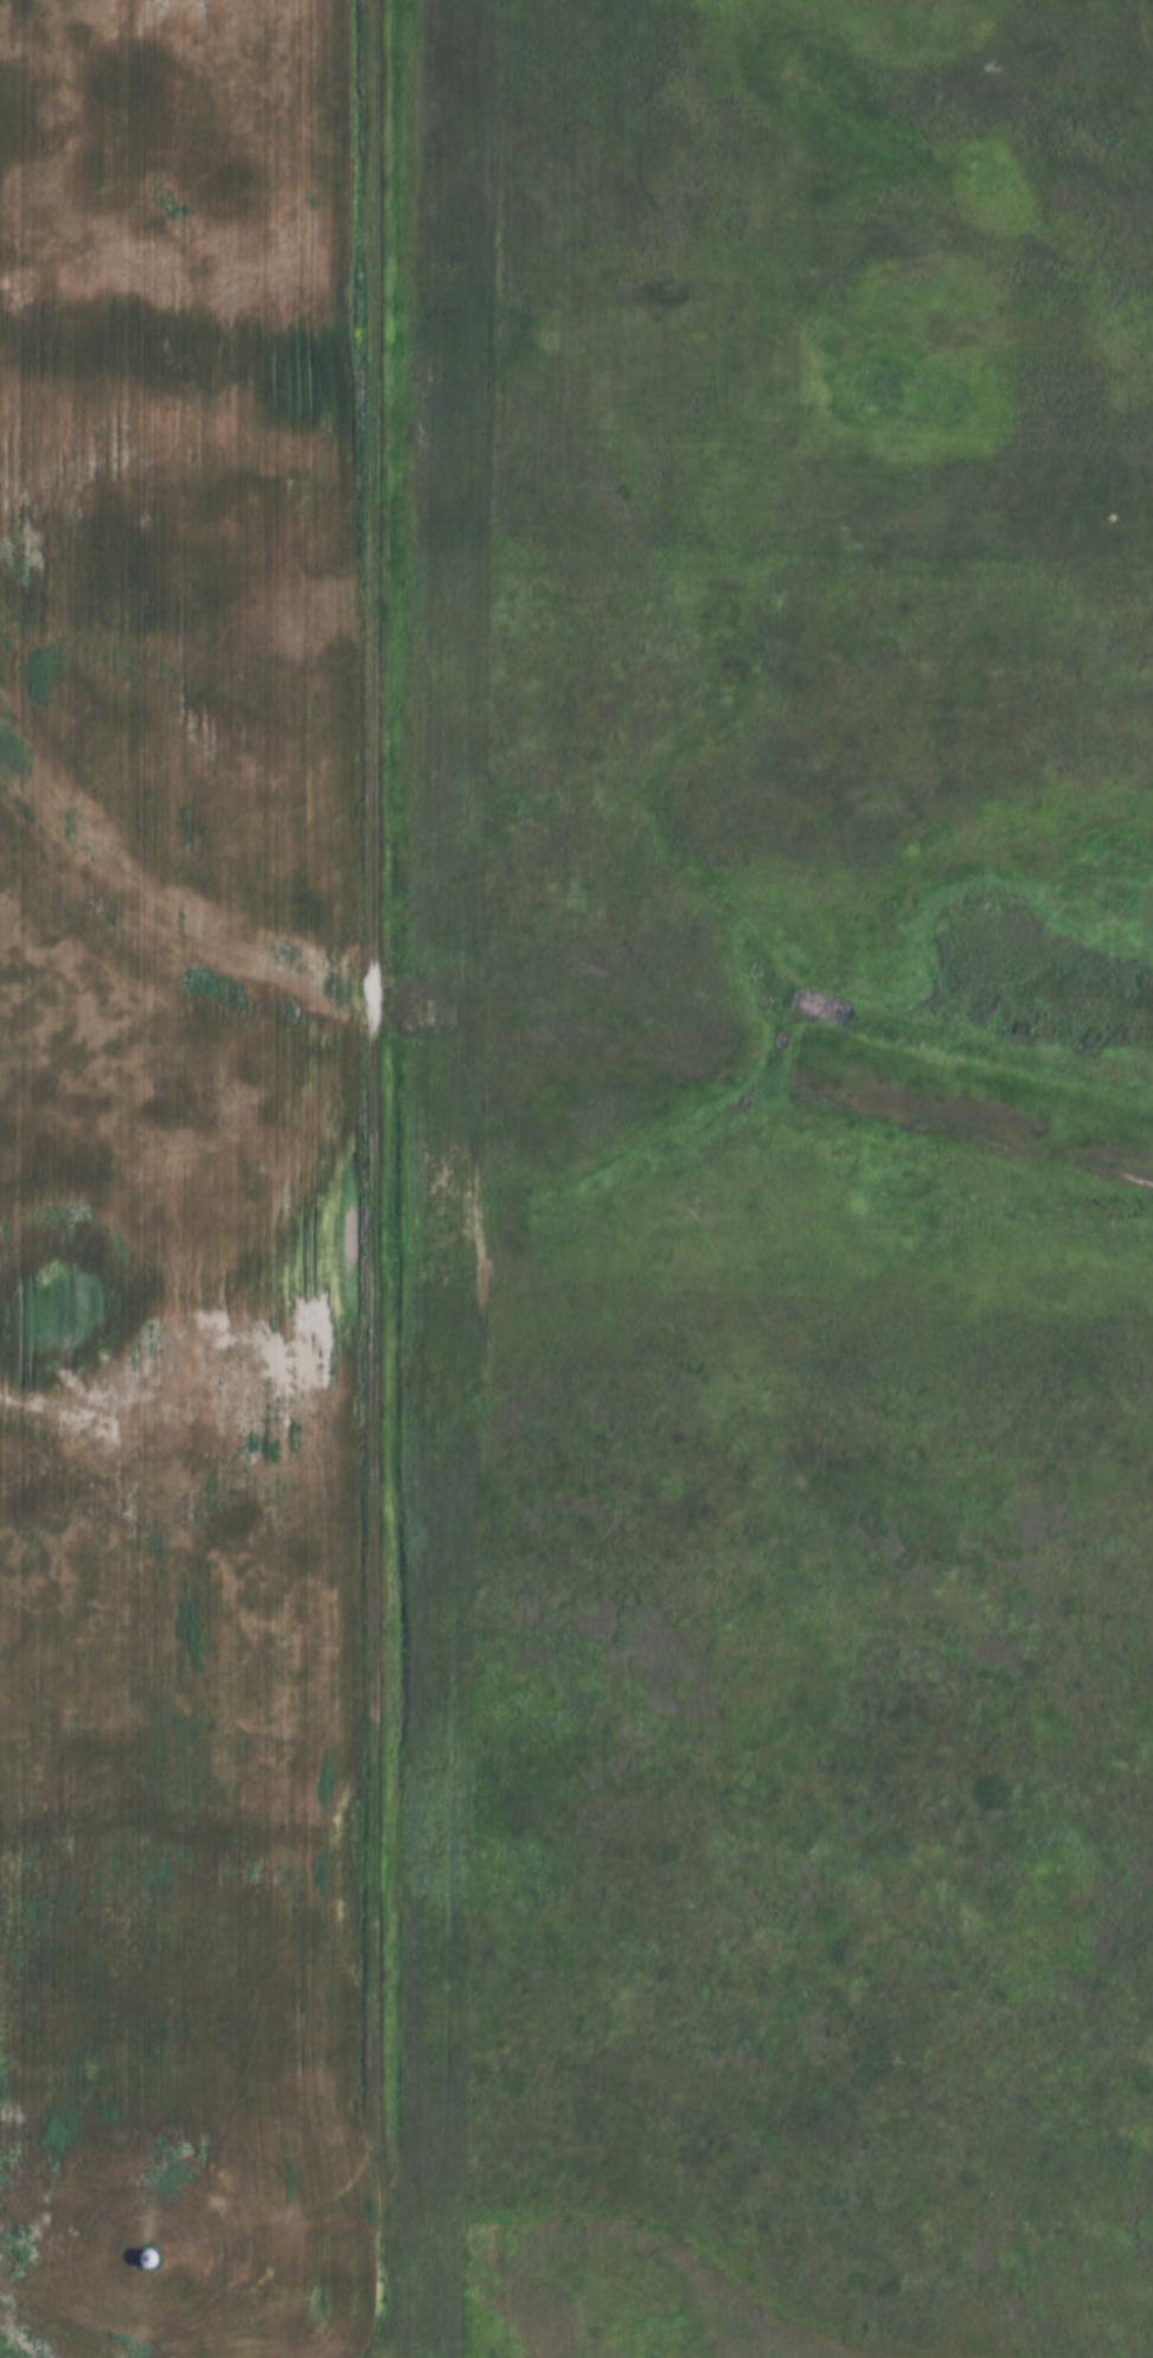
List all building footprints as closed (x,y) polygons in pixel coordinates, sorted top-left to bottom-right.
[(133,2259),(141,2272),(157,2262),(150,2249),(133,2259)]
